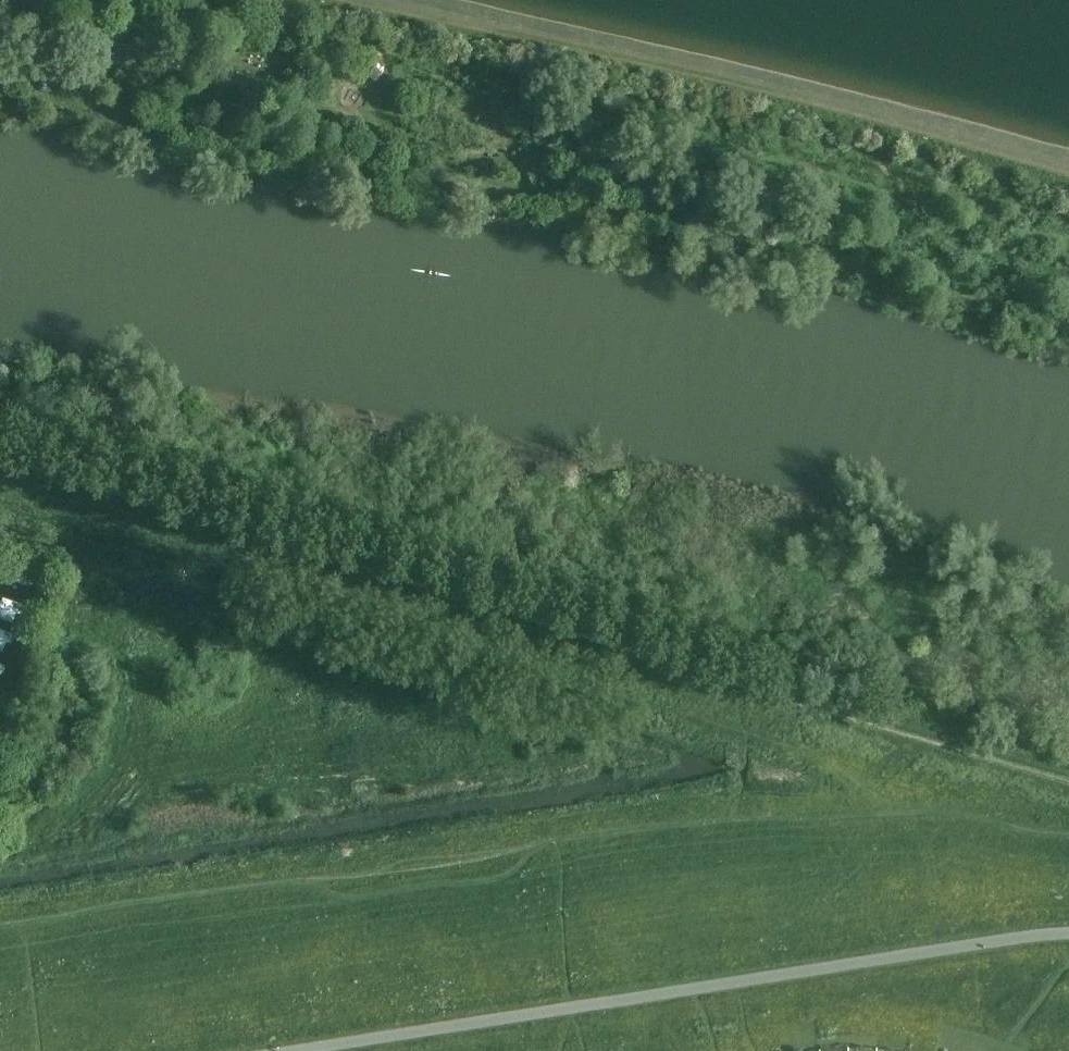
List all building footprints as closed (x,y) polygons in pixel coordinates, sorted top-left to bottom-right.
[(360,77),(379,88),(388,71),(370,61),(360,77)]
